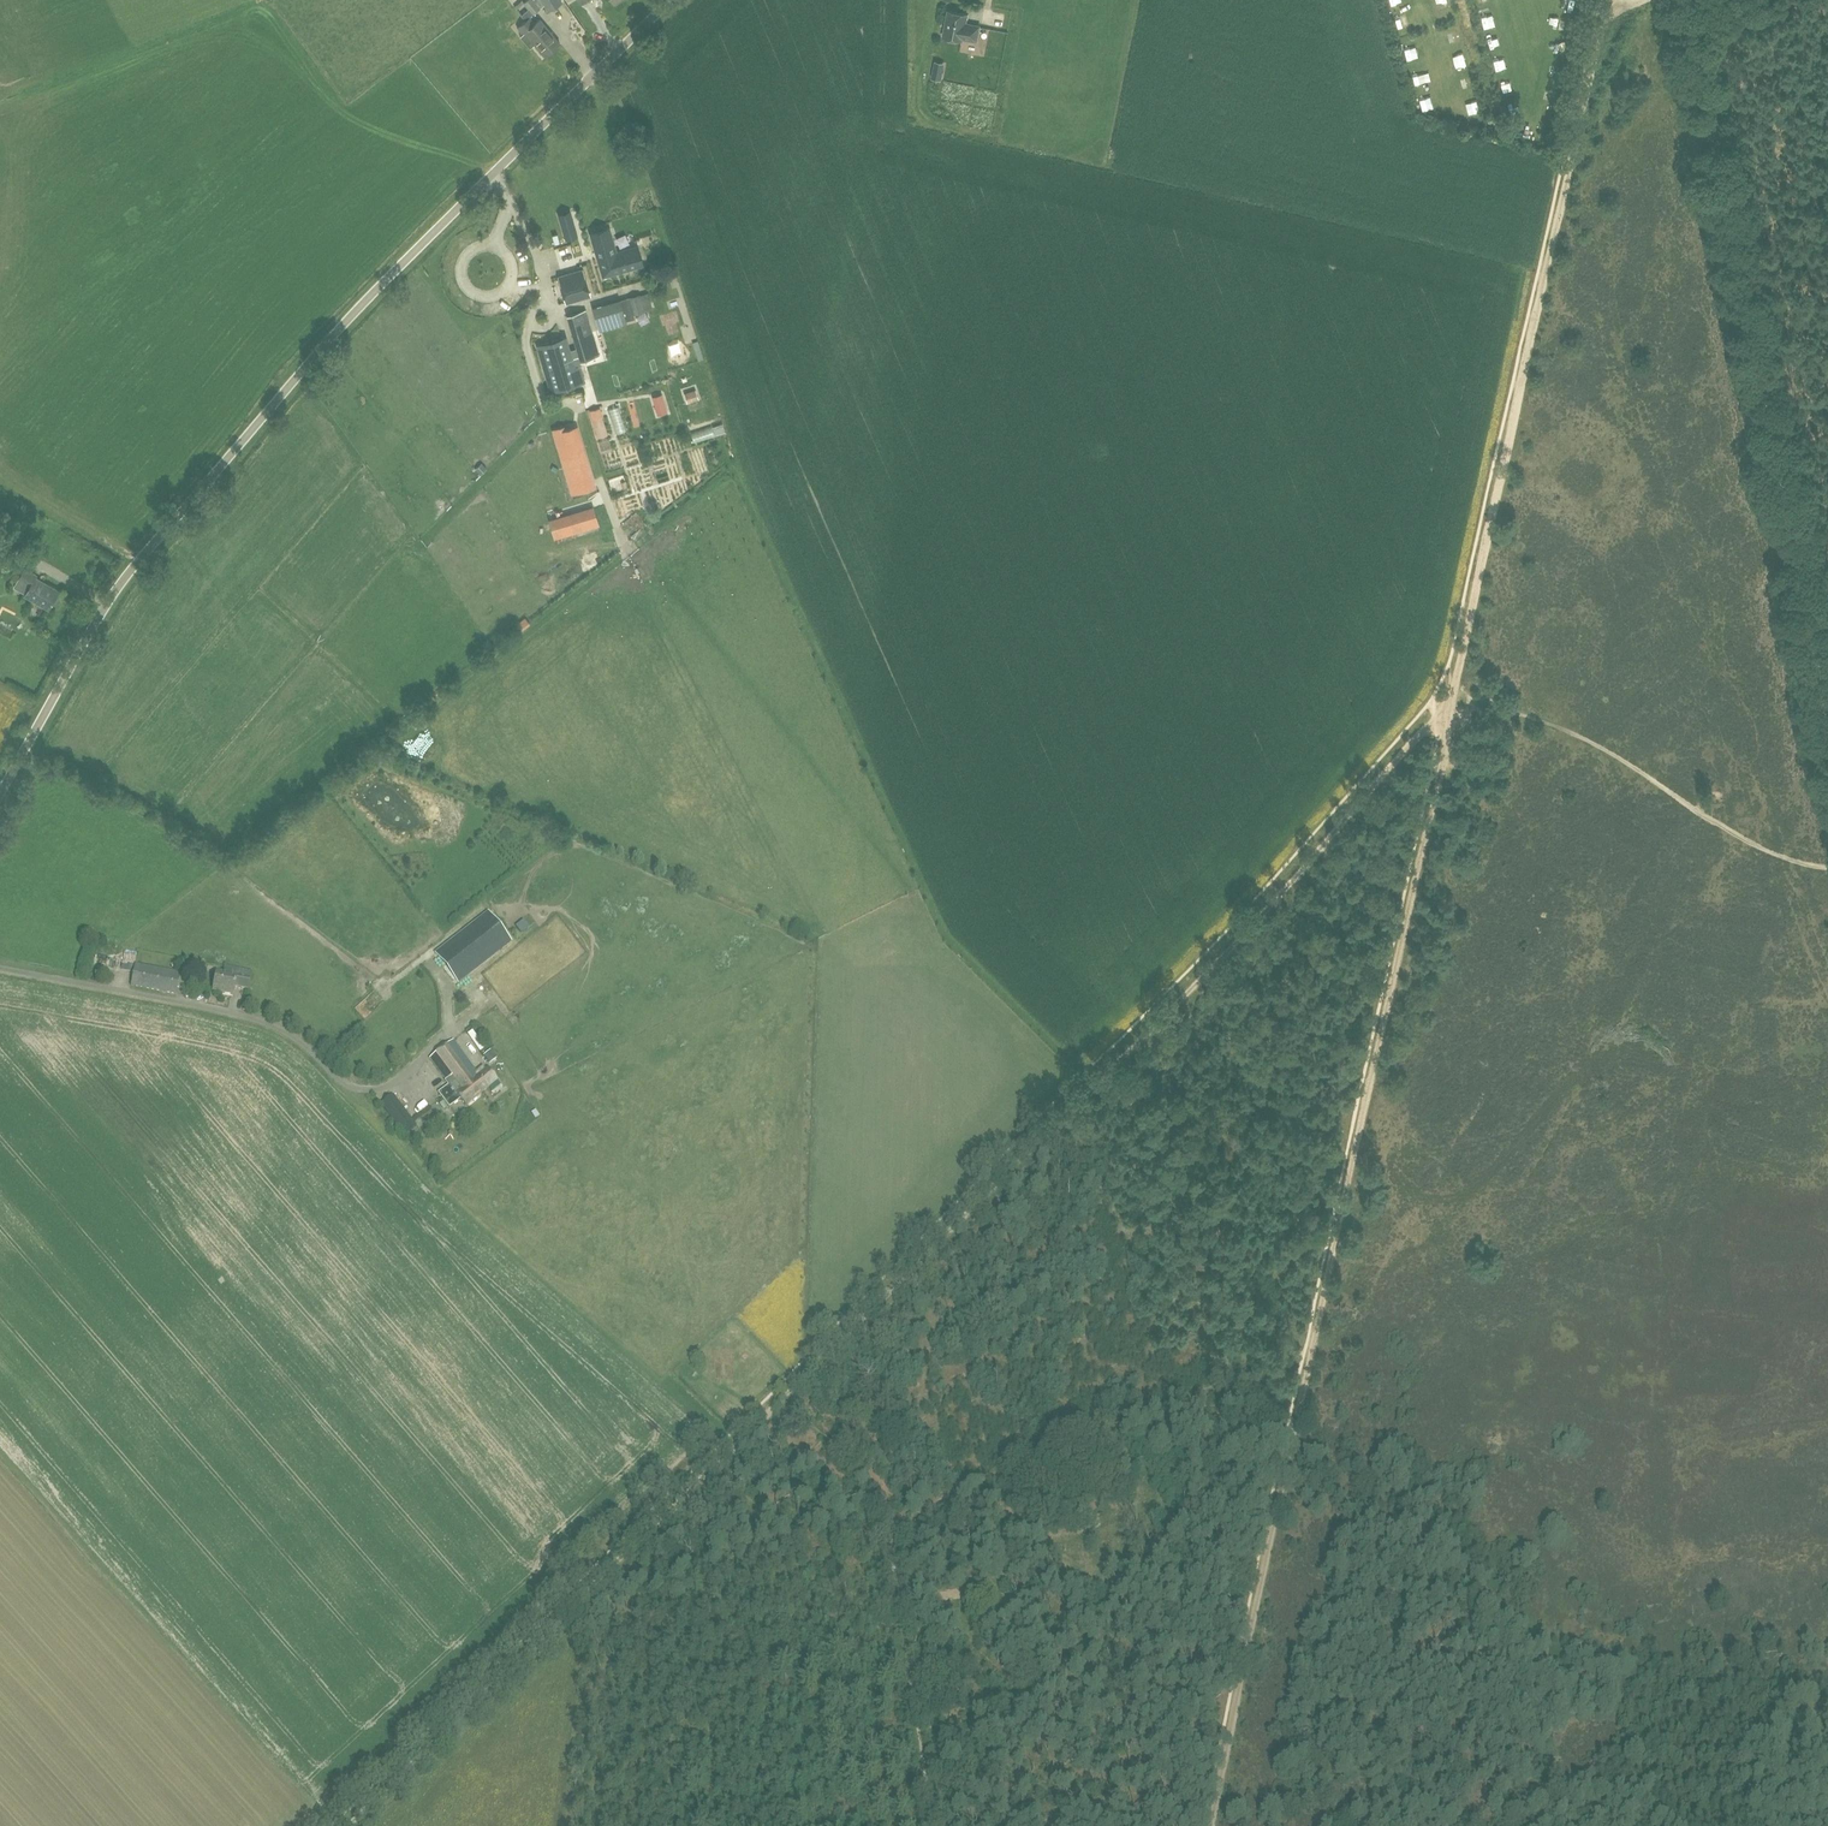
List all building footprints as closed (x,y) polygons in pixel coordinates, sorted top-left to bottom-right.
[(541,8),(534,0),(526,0),(523,2),(533,14),(541,8)] [(541,8),(544,6),(548,11),(563,2),(562,0),(534,0),(541,8)] [(1491,0),(1465,0),(1475,38),(1500,32),(1491,0)] [(1452,1),(1446,2),(1449,13),(1455,11),(1452,1)] [(978,42),(981,25),(967,23),(969,13),(948,9),(942,37),(963,41),(964,40),(978,42)] [(508,57),(527,75),(541,62),(534,55),(547,41),(536,28),(534,30),(527,22),(531,19),(523,11),(518,16),(514,13),(499,27),(504,32),(499,37),(514,51),(508,57)] [(1005,19),(1000,37),(1011,40),(1014,31),(1009,29),(1012,21),(1005,19)] [(934,68),(930,92),(962,97),(966,73),(934,68)] [(570,212),(559,215),(566,238),(577,235),(570,212)] [(604,230),(591,234),(596,252),(598,257),(603,276),(638,266),(633,247),(616,252),(615,246),(613,239),(607,241),(604,230)] [(591,295),(583,269),(558,276),(566,303),(591,295)] [(531,286),(541,284),(538,275),(529,278),(531,286)] [(640,295),(629,298),(629,297),(620,300),(621,306),(612,308),(614,315),(606,318),(602,305),(592,308),(599,331),(627,323),(626,321),(635,318),(634,314),(645,311),(640,295)] [(580,360),(599,355),(586,310),(567,315),(577,348),(580,360)] [(580,360),(577,348),(565,351),(561,338),(540,344),(553,390),(574,383),(569,367),(581,364),(580,360)] [(687,403),(699,398),(695,389),(684,393),(687,403)] [(658,415),(668,412),(662,393),(652,396),(658,415)] [(613,410),(621,435),(628,433),(621,408),(613,410)] [(565,429),(564,425),(552,429),(571,494),(597,486),(578,425),(565,429)] [(615,440),(602,443),(603,452),(617,449),(615,440)] [(37,575),(25,568),(14,587),(25,594),(25,595),(49,609),(60,590),(36,577),(37,575)] [(488,911),(442,948),(465,977),(512,941),(488,911)] [(180,973),(136,964),(131,985),(176,994),(180,973)] [(100,966),(101,974),(111,974),(111,965),(100,966)] [(248,990),(252,971),(226,966),(224,974),(217,972),(213,990),(233,994),(235,988),(248,990)] [(476,1071),(453,1040),(430,1058),(450,1084),(440,1092),(450,1105),(460,1098),(465,1105),(498,1081),(488,1067),(485,1069),(483,1066),(476,1071)] [(405,1134),(417,1124),(393,1093),(381,1103),(405,1134)]
